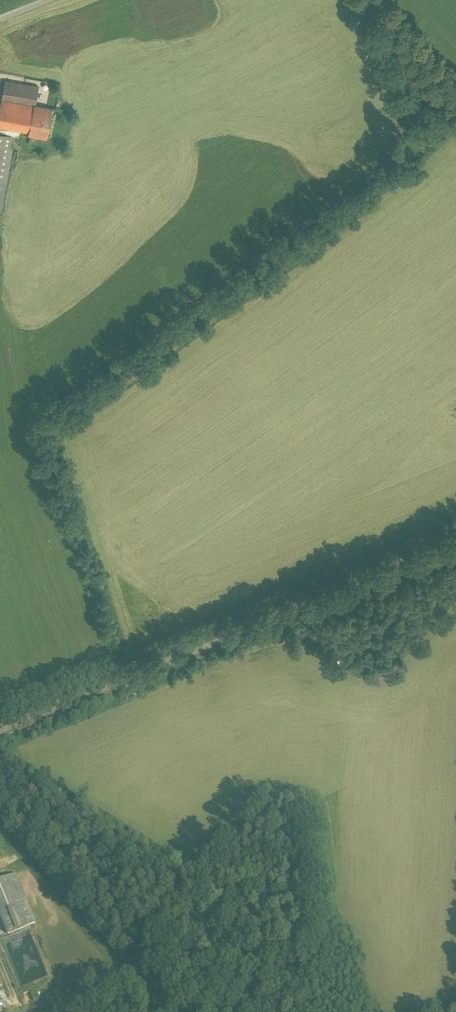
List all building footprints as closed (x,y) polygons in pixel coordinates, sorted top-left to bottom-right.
[(53,108),(40,105),(35,105),(36,101),(38,87),(5,81),(0,108),(0,211),(2,212),(15,136),(19,137),(19,132),(28,133),(29,133),(28,136),(47,139),(53,108)] [(36,922),(16,872),(0,879),(0,917),(7,935),(36,922)] [(36,934),(9,941),(11,950),(38,943),(36,934)] [(37,990),(37,976),(19,977),(20,991),(37,990)]
